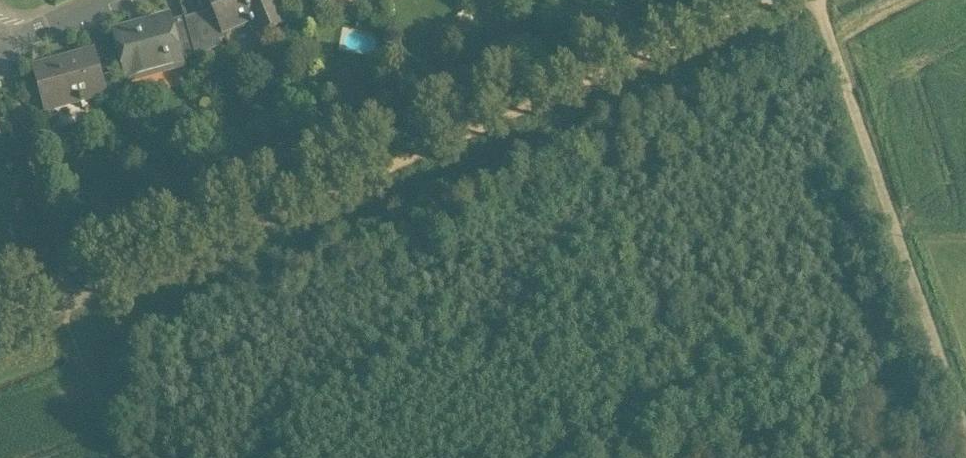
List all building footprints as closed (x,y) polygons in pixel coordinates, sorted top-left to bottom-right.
[(217,18),(224,33),(225,33),(250,21),(257,38),(286,26),(275,0),(210,0),(217,18)] [(211,17),(186,23),(196,57),(196,60),(223,49),(221,44),(228,40),(225,33),(224,33),(217,18),(212,20),(211,17)] [(185,19),(172,22),(173,26),(183,61),(196,57),(186,23),(185,19)] [(173,26),(119,40),(132,90),(187,77),(183,61),(173,26)] [(95,53),(35,69),(46,112),(106,95),(102,79),(95,53)] [(113,75),(102,79),(106,95),(109,109),(122,106),(113,75)]
